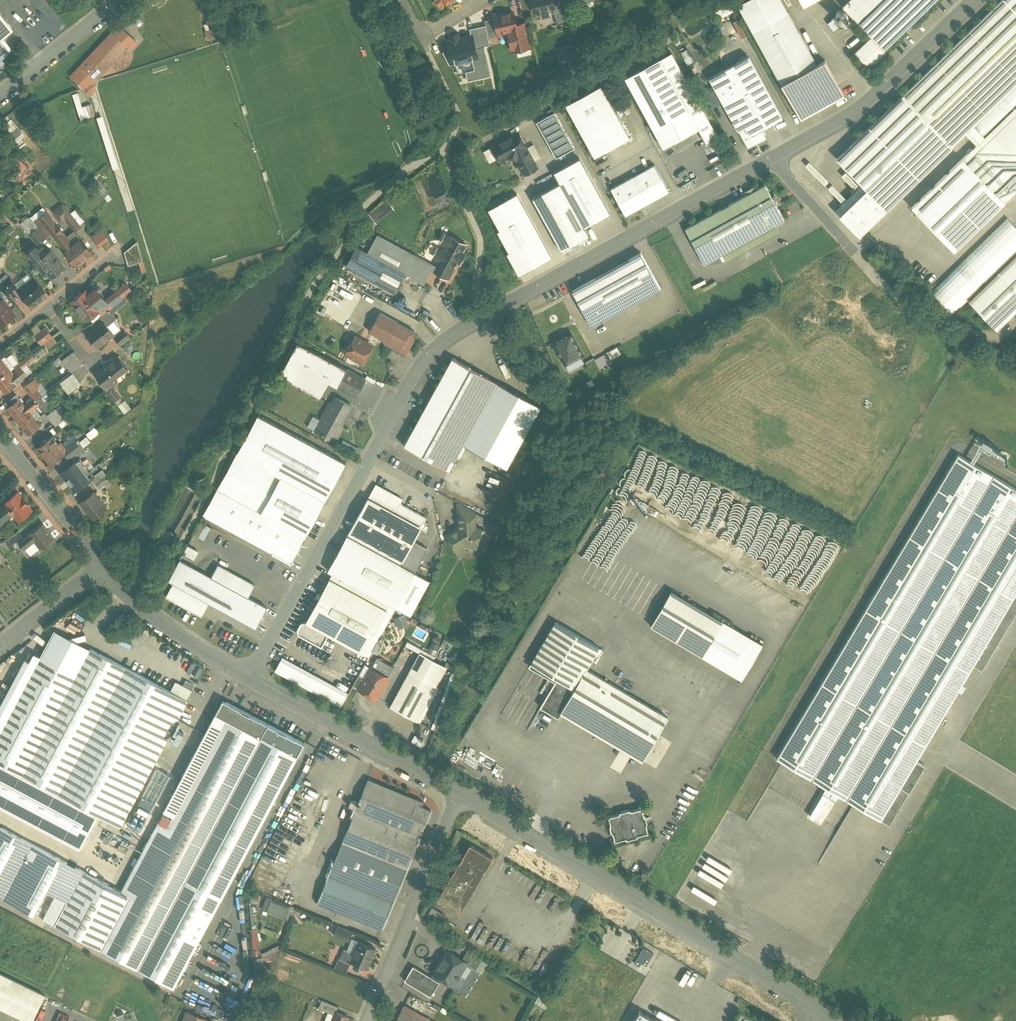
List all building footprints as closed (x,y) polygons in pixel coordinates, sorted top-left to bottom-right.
[(535,12),(532,13),(536,31),(538,31),(538,29),(546,27),(542,11),(555,8),(553,0),(532,0),(535,12)] [(566,12),(573,11),(570,0),(563,0),(566,12)] [(721,18),(736,11),(731,0),(716,7),(721,18)] [(845,97),(825,61),(817,65),(780,0),(752,0),(740,7),(804,120),(845,97)] [(837,159),(867,190),(840,216),(859,236),(966,133),(977,145),(1015,107),(1015,0),(1002,0),(837,159)] [(843,7),(872,37),(884,50),(936,0),(850,0),(843,7)] [(564,9),(555,11),(559,28),(557,28),(560,42),(571,40),(564,9)] [(841,11),(839,11),(838,12),(837,13),(837,14),(836,15),(836,16),(836,17),(836,19),(837,20),(838,22),(839,23),(840,23),(842,23),(844,23),(846,22),(846,21),(847,20),(848,19),(848,18),(848,17),(848,15),(848,14),(847,13),(846,12),(845,11),(843,11),(841,11)] [(501,14),(496,16),(494,16),(495,18),(499,36),(509,34),(508,31),(517,29),(516,25),(513,12),(501,15),(501,14)] [(13,31),(0,15),(0,41),(13,31)] [(495,18),(485,21),(489,38),(499,36),(495,18)] [(526,23),(516,25),(517,29),(508,31),(509,34),(510,38),(508,40),(510,48),(515,51),(532,47),(526,23)] [(470,32),(463,34),(456,36),(460,55),(482,50),(478,31),(471,33),(470,32)] [(112,33),(85,62),(86,63),(80,69),(93,82),(109,66),(105,62),(123,43),(112,33)] [(872,37),(854,54),(871,71),(888,55),(884,50),(872,37)] [(3,64),(0,60),(9,54),(0,43),(0,67),(3,64)] [(123,43),(105,62),(109,66),(93,82),(80,69),(71,77),(89,94),(95,89),(92,86),(128,47),(123,43)] [(574,45),(559,49),(562,61),(577,57),(574,45)] [(491,51),(482,52),(486,70),(494,68),(491,51)] [(718,137),(672,52),(625,78),(664,148),(698,129),(706,143),(718,137)] [(749,56),(727,68),(743,97),(725,107),(738,130),(745,127),(750,136),(762,130),(783,118),(749,56)] [(743,97),(727,68),(709,78),(715,89),(719,96),(722,101),(725,107),(743,97)] [(601,85),(566,104),(595,157),(630,138),(601,85)] [(715,89),(709,93),(706,88),(702,91),(711,107),(722,101),(719,96),(715,89)] [(82,120),(95,116),(91,104),(84,106),(79,93),(74,94),(82,120)] [(912,208),(954,251),(1015,192),(1015,107),(977,145),(912,208)] [(555,112),(536,122),(556,158),(575,148),(555,112)] [(28,140),(11,114),(0,121),(15,143),(15,144),(18,147),(28,140)] [(750,136),(745,127),(738,130),(748,149),(766,139),(762,130),(750,136)] [(537,167),(518,132),(492,147),(500,162),(510,156),(510,157),(516,159),(516,158),(525,174),(537,167)] [(554,174),(560,183),(585,228),(610,215),(579,160),(554,174)] [(23,161),(19,165),(21,168),(17,172),(23,177),(31,168),(23,161)] [(655,165),(611,189),(626,216),(670,192),(655,165)] [(585,228),(560,183),(533,198),(562,251),(589,236),(585,228)] [(765,185),(703,219),(722,254),(784,220),(765,185)] [(518,277),(551,258),(517,196),(488,211),(499,231),(497,232),(509,254),(506,255),(518,277)] [(389,203),(372,216),(376,221),(393,208),(389,203)] [(64,205),(55,213),(62,222),(66,219),(65,218),(70,213),(64,205)] [(81,227),(70,213),(65,218),(66,219),(75,231),(81,227)] [(56,223),(49,214),(42,220),(41,220),(51,233),(62,246),(59,242),(66,236),(65,234),(56,223)] [(51,233),(41,220),(42,220),(41,218),(35,222),(46,237),(51,233)] [(930,294),(951,316),(1015,253),(1015,227),(1008,219),(930,294)] [(104,227),(93,235),(101,246),(112,238),(104,227)] [(446,245),(442,251),(438,248),(434,257),(440,260),(434,271),(448,279),(457,261),(460,263),(466,253),(463,251),(466,245),(452,237),(446,234),(441,242),(446,245)] [(81,239),(73,245),(66,236),(59,242),(62,246),(66,251),(65,251),(77,265),(78,264),(81,265),(84,262),(84,259),(92,253),(81,239)] [(415,256),(379,237),(369,254),(405,274),(413,278),(416,274),(420,267),(430,273),(432,270),(431,269),(430,271),(412,261),(415,256)] [(137,242),(125,252),(129,266),(143,261),(137,242)] [(64,268),(51,250),(47,253),(43,248),(41,248),(31,256),(44,272),(46,270),(52,278),(64,268)] [(357,248),(348,266),(359,272),(369,254),(357,248)] [(641,253),(572,291),(592,327),(661,289),(641,253)] [(405,274),(369,254),(359,272),(395,292),(405,274)] [(968,301),(997,330),(1015,311),(1015,254),(968,301)] [(10,277),(0,285),(7,294),(17,286),(10,277)] [(34,278),(19,290),(29,303),(45,291),(34,278)] [(321,313),(346,325),(360,298),(339,288),(333,300),(328,298),(321,313)] [(90,294),(87,290),(72,302),(86,320),(99,310),(102,314),(122,298),(116,292),(105,300),(96,289),(90,294)] [(1,326),(15,315),(3,300),(0,303),(0,325),(1,326)] [(104,321),(88,333),(87,333),(98,347),(99,347),(115,334),(108,325),(116,318),(110,310),(100,317),(104,321)] [(416,332),(380,312),(370,332),(402,349),(407,347),(416,332)] [(834,315),(824,325),(829,329),(838,319),(834,315)] [(46,327),(35,336),(42,345),(53,336),(46,327)] [(125,331),(116,338),(121,344),(130,337),(125,331)] [(571,333),(553,342),(566,365),(584,355),(571,333)] [(372,346),(356,337),(351,345),(349,346),(347,350),(347,352),(347,354),(356,359),(357,361),(361,363),(365,362),(367,358),(366,356),(372,346)] [(346,371),(297,345),(280,377),(321,398),(329,383),(338,387),(346,371)] [(25,358),(15,367),(17,370),(21,367),(34,357),(31,354),(25,358)] [(1,358),(0,358),(0,378),(14,367),(5,355),(1,358)] [(118,356),(95,374),(104,385),(105,386),(111,381),(113,384),(118,380),(116,377),(128,368),(128,369),(129,369),(118,356)] [(80,358),(68,367),(73,373),(84,364),(80,358)] [(453,358),(409,437),(404,446),(449,471),(454,462),(498,383),(453,358)] [(964,361),(959,358),(953,369),(958,372),(964,361)] [(0,378),(0,385),(5,392),(27,375),(21,367),(17,370),(15,367),(14,367),(0,378)] [(366,379),(347,369),(346,371),(338,387),(356,397),(366,379)] [(73,373),(61,383),(69,393),(81,384),(73,373)] [(43,397),(35,387),(39,384),(35,379),(25,387),(32,396),(32,397),(36,402),(42,397),(43,397)] [(502,381),(467,444),(512,467),(546,403),(502,381)] [(120,397),(110,385),(105,389),(115,401),(120,397)] [(53,389),(47,393),(50,397),(56,393),(53,389)] [(24,405),(16,395),(10,400),(13,403),(7,408),(15,418),(36,402),(32,397),(32,396),(26,401),(27,402),(24,405)] [(45,401),(42,397),(36,402),(38,406),(44,413),(53,405),(48,399),(45,401)] [(352,406),(336,398),(333,404),(331,403),(316,431),(329,438),(331,433),(338,437),(343,427),(341,426),(345,419),(352,406)] [(127,400),(120,403),(125,412),(132,408),(127,400)] [(36,402),(15,418),(29,436),(41,426),(30,412),(38,406),(36,402)] [(55,414),(44,423),(48,428),(59,419),(55,414)] [(346,463),(258,415),(238,453),(326,501),(346,463)] [(121,423),(126,430),(134,424),(129,417),(121,423)] [(87,433),(91,439),(100,433),(96,427),(87,433)] [(52,436),(38,447),(51,465),(57,461),(65,454),(52,436)] [(88,446),(76,455),(81,462),(100,447),(94,439),(87,444),(88,446)] [(326,501),(238,453),(217,490),(305,538),(306,537),(309,539),(319,521),(315,519),(326,501)] [(65,454),(57,461),(60,466),(70,458),(65,454)] [(777,758),(889,825),(925,765),(916,760),(973,666),(982,671),(1015,613),(1015,489),(958,455),(777,758)] [(76,461),(58,474),(71,490),(78,485),(84,479),(76,469),(80,466),(76,461)] [(92,472),(84,479),(78,485),(83,493),(95,484),(98,481),(92,472)] [(98,481),(95,484),(99,490),(112,479),(108,474),(98,481)] [(305,538),(217,490),(203,516),(291,564),(305,538)] [(107,509),(94,491),(80,502),(89,513),(89,514),(92,518),(93,518),(94,519),(107,509)] [(5,503),(5,506),(2,506),(0,517),(0,524),(7,519),(14,514),(15,516),(19,520),(32,510),(28,505),(28,504),(23,498),(18,492),(5,503)] [(394,514),(368,500),(348,536),(401,565),(427,518),(400,503),(394,514)] [(465,507),(459,517),(460,517),(458,520),(464,523),(464,526),(456,531),(455,531),(447,536),(456,550),(465,544),(477,548),(479,539),(482,540),(485,531),(476,528),(475,513),(465,507)] [(207,539),(212,525),(201,521),(195,534),(207,539)] [(43,524),(30,534),(19,543),(24,550),(35,541),(41,549),(55,539),(43,524)] [(18,530),(5,541),(12,550),(17,546),(15,543),(23,536),(18,530)] [(401,565),(348,536),(328,571),(333,574),(390,605),(396,608),(415,573),(401,565)] [(185,553),(197,558),(201,550),(189,545),(185,553)] [(211,577),(180,560),(169,580),(174,583),(174,582),(177,578),(183,581),(181,586),(210,602),(256,628),(267,608),(249,597),(211,577)] [(255,585),(218,565),(211,577),(249,597),(255,585)] [(654,620),(673,587),(649,572),(630,605),(654,620)] [(415,573),(396,608),(410,616),(429,581),(415,573)] [(390,605),(333,574),(306,622),(306,623),(329,635),(363,654),(390,605)] [(174,582),(174,583),(166,597),(202,616),(210,602),(181,586),(174,582)] [(671,593),(651,627),(743,681),(763,646),(671,593)] [(390,605),(363,654),(369,657),(396,608),(390,605)] [(426,606),(419,617),(431,624),(438,612),(426,606)] [(329,635),(306,623),(306,622),(301,624),(297,630),(299,635),(322,648),(329,635)] [(668,717),(587,669),(600,647),(556,622),(531,664),(557,679),(540,708),(559,719),(562,714),(642,761),(652,744),(653,744),(658,734),(668,717)] [(71,684),(23,774),(58,793),(125,667),(90,649),(71,684)] [(447,667),(420,652),(410,670),(437,685),(447,667)] [(348,693),(283,657),(275,671),(341,707),(348,693)] [(377,657),(371,668),(365,678),(359,689),(377,699),(388,677),(394,667),(377,657)] [(23,774),(71,684),(35,665),(0,732),(0,762),(23,774)] [(125,667),(58,793),(121,827),(188,701),(125,667)] [(410,670),(391,706),(417,721),(437,685),(410,670)] [(365,678),(359,675),(353,686),(359,689),(365,678)] [(194,685),(186,681),(183,686),(192,690),(194,685)] [(353,686),(341,707),(351,713),(357,703),(356,700),(354,699),(359,689),(353,686)] [(268,724),(223,700),(216,714),(261,738),(268,724)] [(261,738),(216,714),(206,733),(215,738),(251,757),(261,738)] [(206,733),(182,777),(192,782),(215,738),(206,733)] [(426,742),(415,736),(411,742),(423,748),(426,742)] [(251,757),(215,738),(192,782),(182,777),(159,822),(204,846),(251,757)] [(179,893),(214,912),(298,757),(261,738),(251,757),(204,846),(179,893)] [(710,764),(705,772),(710,774),(727,747),(722,744),(710,764)] [(424,802),(369,779),(355,811),(420,838),(431,810),(422,806),(424,802)] [(138,808),(131,820),(135,822),(142,810),(138,808)] [(631,810),(620,813),(620,814),(609,817),(611,825),(613,826),(614,832),(613,833),(615,841),(626,839),(627,840),(638,837),(637,836),(648,833),(646,825),(645,824),(643,818),(644,816),(642,808),(631,811),(631,810)] [(420,838),(355,811),(342,843),(407,869),(420,838)] [(204,846),(159,822),(122,891),(112,910),(114,911),(157,934),(179,893),(204,846)] [(68,901),(84,871),(0,827),(0,895),(36,913),(48,890),(56,895),(68,901)] [(108,832),(103,842),(108,844),(113,835),(108,832)] [(132,844),(124,839),(118,850),(126,854),(132,844)] [(407,869),(342,843),(330,874),(394,900),(407,869)] [(470,844),(437,899),(460,913),(493,858),(470,844)] [(100,847),(89,868),(110,880),(112,876),(111,876),(120,858),(117,857),(100,847)] [(650,873),(645,870),(640,878),(645,881),(650,873)] [(122,891),(84,871),(68,901),(56,895),(43,919),(102,950),(111,934),(103,930),(114,911),(112,910),(122,891)] [(256,880),(280,887),(282,880),(258,873),(256,880)] [(330,874),(329,874),(317,903),(382,930),(394,900),(330,874)] [(179,893),(157,934),(114,911),(103,930),(111,934),(102,950),(174,988),(214,912),(179,893)] [(267,899),(263,910),(290,919),(294,908),(267,899)] [(443,920),(430,912),(426,918),(439,925),(443,920)] [(352,933),(337,927),(334,935),(349,941),(352,933)] [(231,930),(215,960),(229,968),(245,937),(231,930)] [(376,949),(360,942),(354,954),(345,950),(341,959),(341,960),(351,964),(352,962),(367,969),(376,949)] [(646,949),(642,950),(634,964),(639,967),(642,963),(647,966),(654,954),(646,949)] [(482,960),(468,951),(462,960),(467,963),(467,964),(476,970),(482,960)] [(462,960),(448,952),(440,965),(439,965),(434,973),(454,985),(467,964),(467,963),(462,960)] [(351,964),(341,960),(341,959),(338,958),(336,965),(348,970),(351,964)] [(440,982),(413,967),(405,981),(431,997),(440,982)] [(0,974),(0,1008),(27,1020),(33,1020),(45,996),(0,974)] [(246,991),(236,986),(227,1004),(238,1009),(246,991)] [(339,1007),(322,1000),(319,1008),(328,1012),(335,1015),(336,1012),(339,1007)] [(402,1011),(396,1020),(420,1020),(402,1011)] [(639,1011),(634,1020),(657,1020),(639,1011)] [(188,1012),(184,1020),(208,1020),(188,1012)] [(328,1012),(325,1020),(332,1020),(335,1015),(328,1012)] [(349,1017),(336,1012),(335,1015),(332,1020),(347,1020),(349,1017)]
